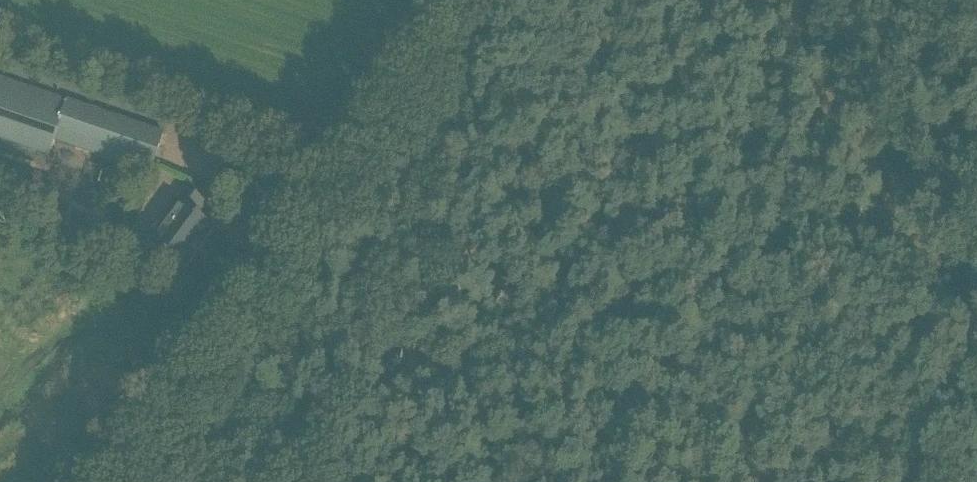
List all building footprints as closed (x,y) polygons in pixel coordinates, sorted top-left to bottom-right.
[(164,134),(0,78),(0,152),(46,167),(55,142),(150,176),(164,134)] [(182,268),(194,252),(210,229),(194,217),(203,204),(184,190),(174,204),(180,208),(153,247),(182,268)]
